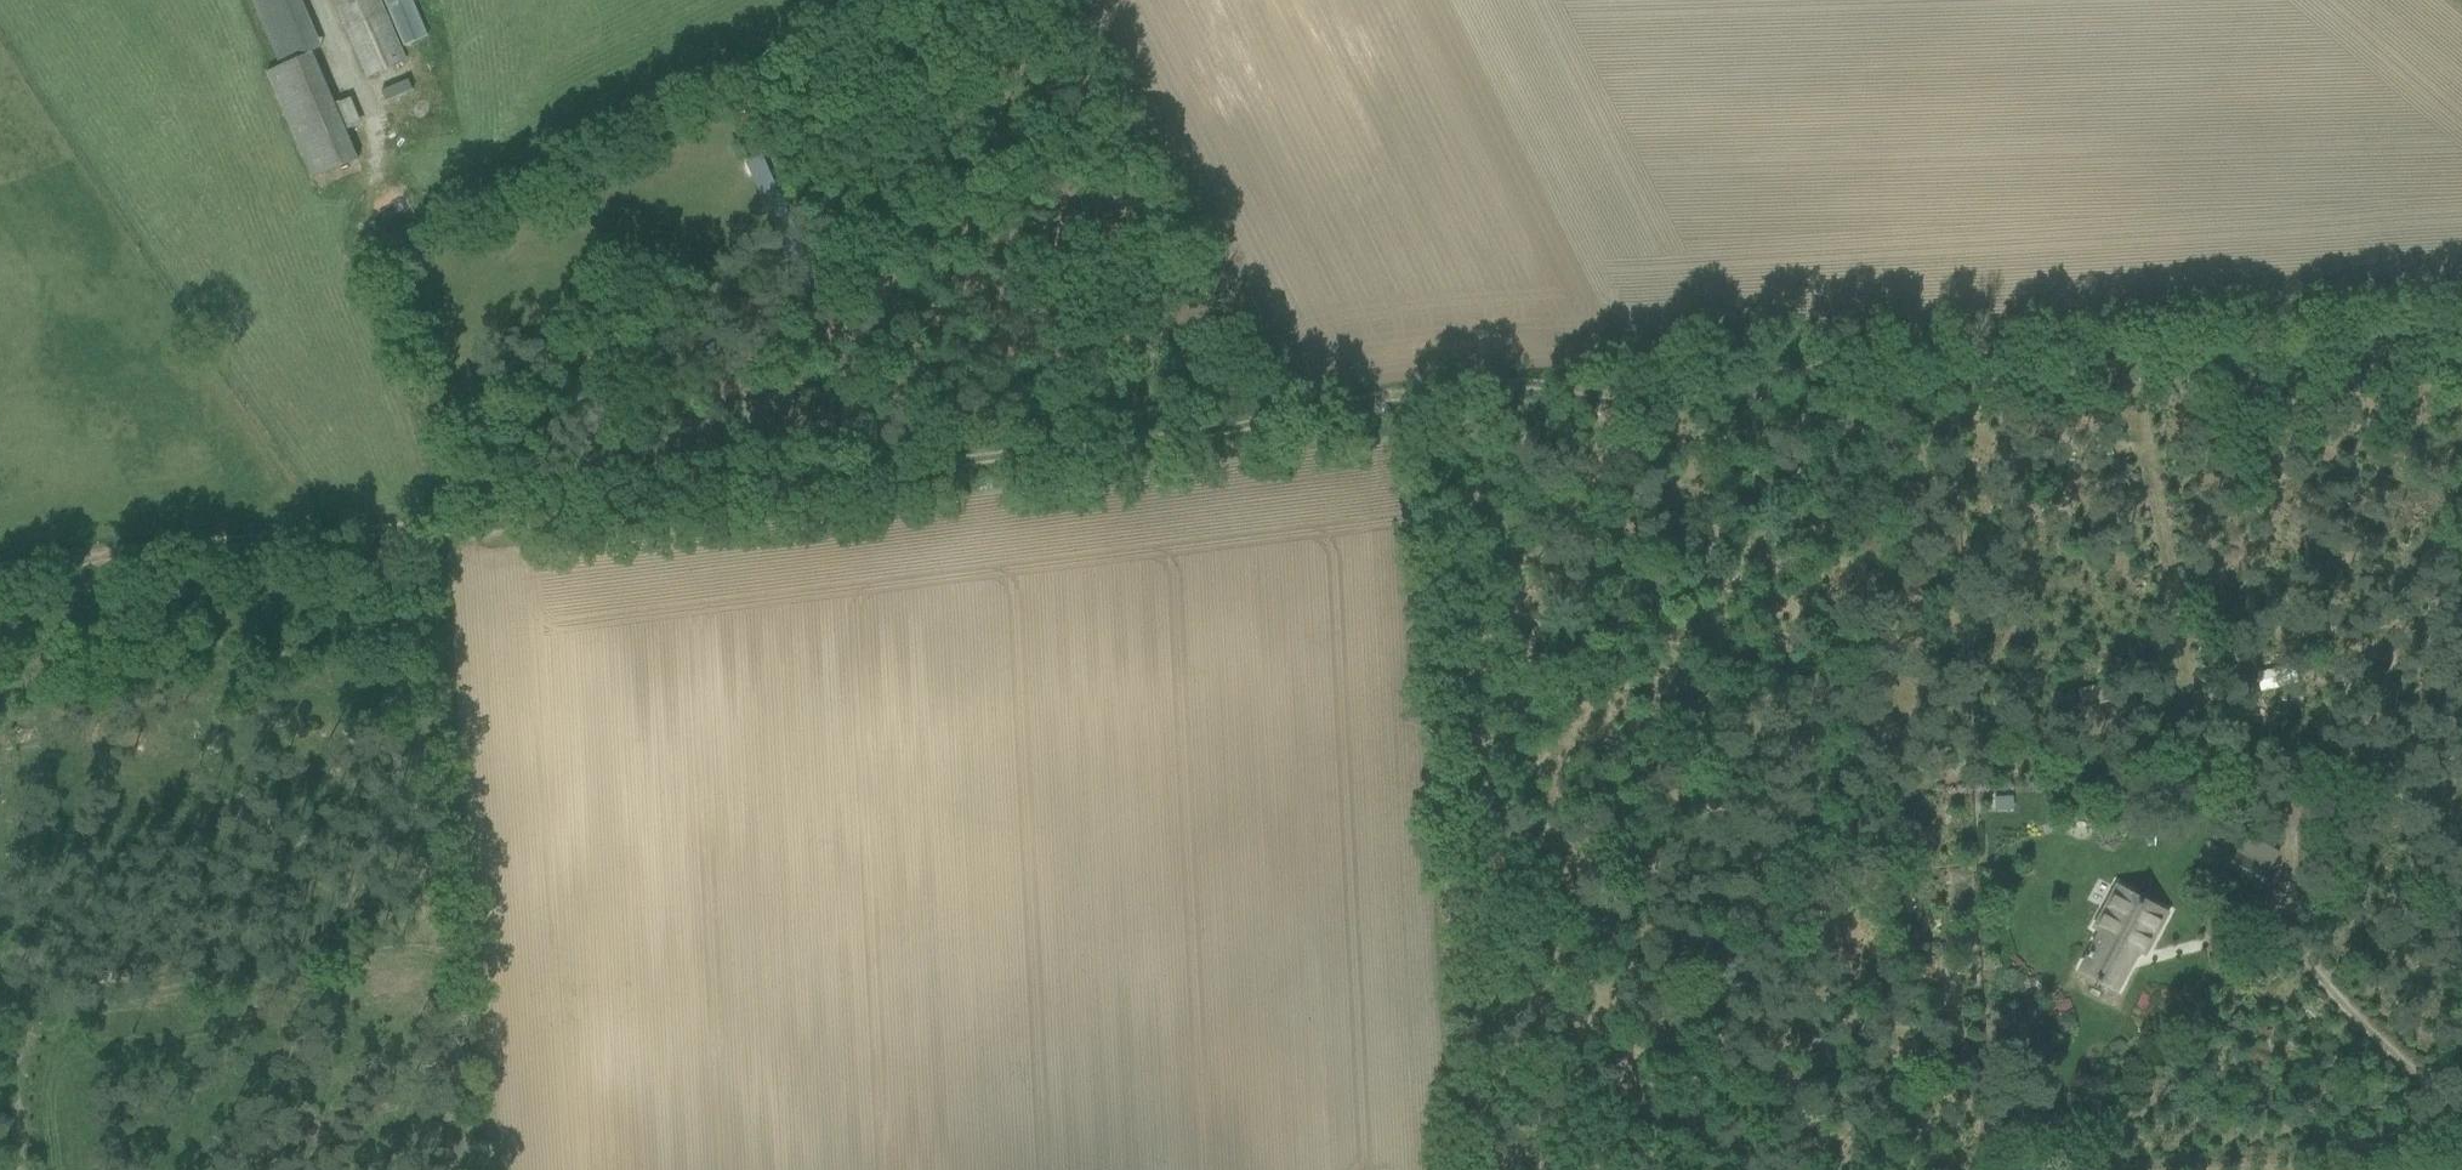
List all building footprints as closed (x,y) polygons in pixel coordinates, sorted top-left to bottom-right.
[(280,65),(266,71),(312,178),(359,157),(361,156),(363,155),(358,142),(352,144),(312,51),(323,47),(303,0),(253,0),(280,65)] [(382,0),(335,0),(346,27),(345,27),(367,77),(407,60),(382,0)] [(404,46),(429,36),(414,0),(385,0),(404,46)] [(2232,844),(2219,867),(2259,889),(2272,865),(2232,844)] [(2165,910),(2124,889),(2112,911),(2105,907),(2096,925),(2103,929),(2091,950),(2090,949),(2087,953),(2089,954),(2082,968),(2087,971),(2086,973),(2095,977),(2096,976),(2115,986),(2136,947),(2143,950),(2165,910)]
